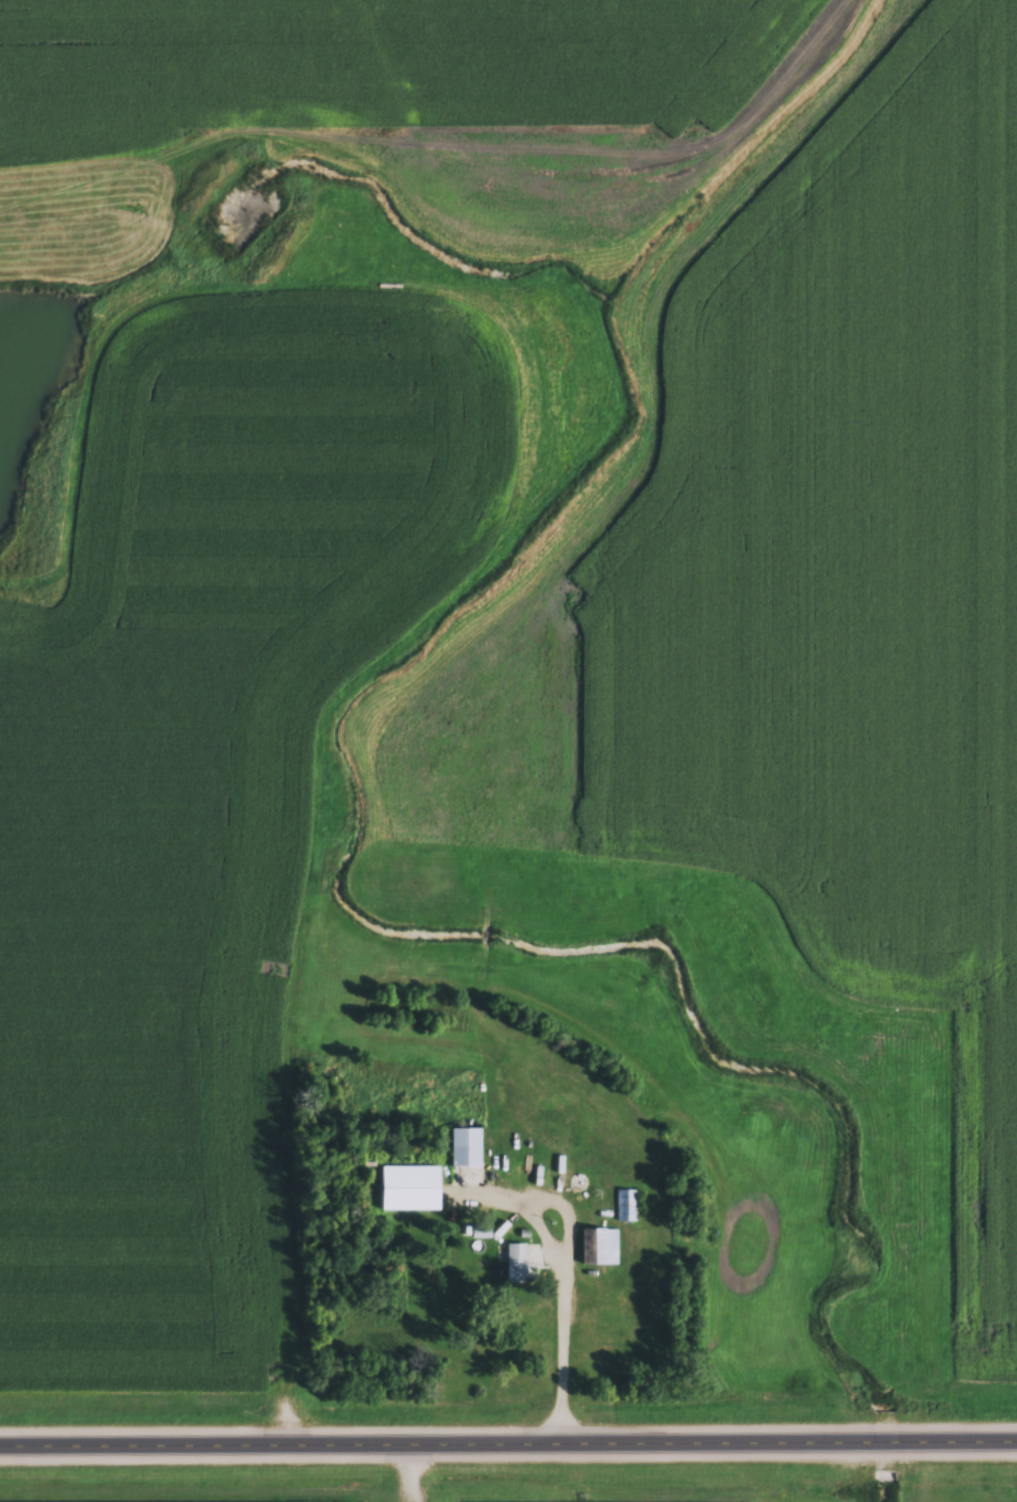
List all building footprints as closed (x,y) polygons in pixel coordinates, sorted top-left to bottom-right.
[(481,1130),(451,1130),(451,1169),(481,1169),(481,1130)] [(635,1191),(616,1191),(616,1224),(635,1224),(635,1191)] [(582,1268),(617,1268),(617,1231),(582,1231),(582,1268)] [(528,1246),(503,1246),(503,1263),(507,1263),(507,1286),(529,1285),(528,1246)]
